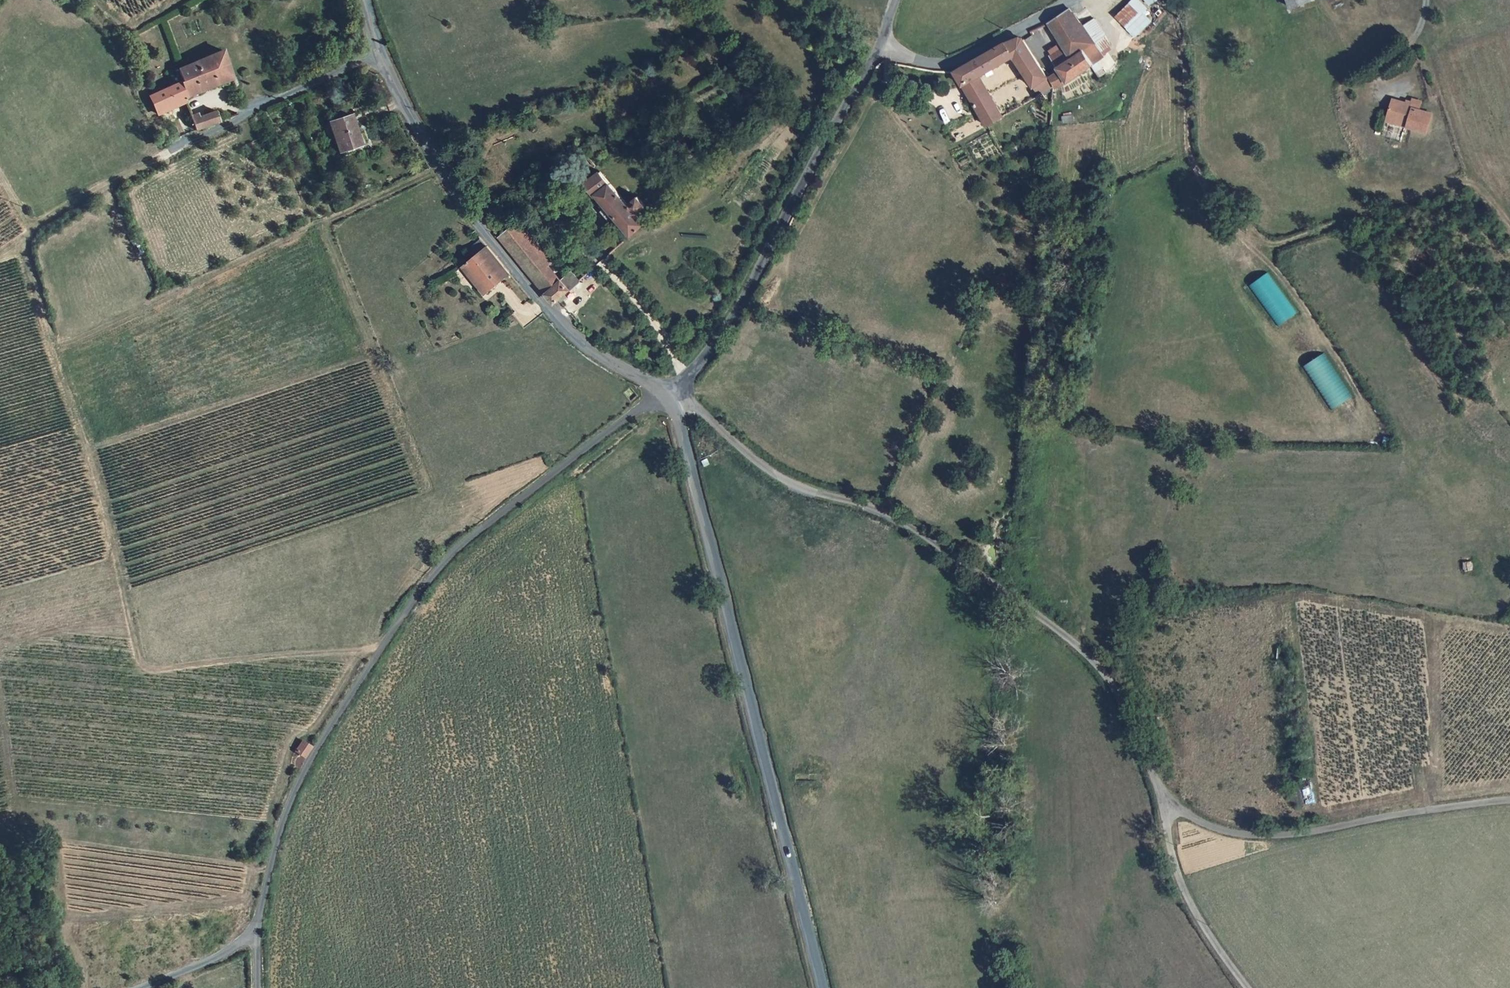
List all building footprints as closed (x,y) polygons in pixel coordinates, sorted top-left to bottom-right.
[(1116,17),(1136,37),(1152,21),(1143,13),(1148,8),(1140,0),(1134,0),(1116,17)] [(1055,25),(1071,47),(1079,59),(1063,70),(1074,85),(1110,61),(1107,56),(1085,26),(1076,12),(1055,25)] [(1092,27),(1089,23),(1085,26),(1107,56),(1117,49),(1098,23),(1092,27)] [(959,73),(967,87),(983,79),(1019,60),(1043,99),(1040,101),(1043,106),(1050,103),(1047,97),(1056,91),(1059,82),(1055,77),(1051,74),(1048,73),(1024,40),(1017,43),(959,73)] [(1063,70),(1079,59),(1071,47),(1055,57),(1063,70)] [(184,102),(232,79),(223,53),(179,73),(184,87),(180,88),(184,102)] [(999,108),(983,79),(967,87),(990,128),(1005,120),(1002,114),(999,108)] [(184,102),(180,88),(152,98),(160,116),(186,107),(184,102)] [(1410,124),(1410,125),(1431,134),(1437,115),(1424,110),(1426,103),(1419,100),(1417,105),(1399,98),(1393,115),(1402,118),(1401,121),(1410,124)] [(999,108),(1002,114),(1008,111),(1005,105),(999,108)] [(221,119),(216,109),(193,118),(196,130),(221,119)] [(340,156),(367,145),(364,137),(359,138),(351,118),(328,126),(340,156)] [(625,190),(621,193),(606,173),(588,185),(598,200),(601,198),(630,239),(645,226),(626,200),(631,197),(625,190)] [(500,240),(532,281),(550,268),(554,264),(523,223),(500,240)] [(488,248),(461,266),(486,297),(511,278),(488,248)] [(532,281),(543,295),(561,281),(550,268),(532,281)] [(1277,325),(1296,312),(1266,271),(1248,285),(1277,325)] [(573,273),(561,281),(543,295),(552,306),(581,282),(573,273)] [(1328,409),(1349,398),(1326,351),(1304,362),(1328,409)] [(1467,567),(1468,575),(1476,575),(1474,567),(1467,567)] [(309,744),(301,739),(294,751),(302,756),(309,744)]
